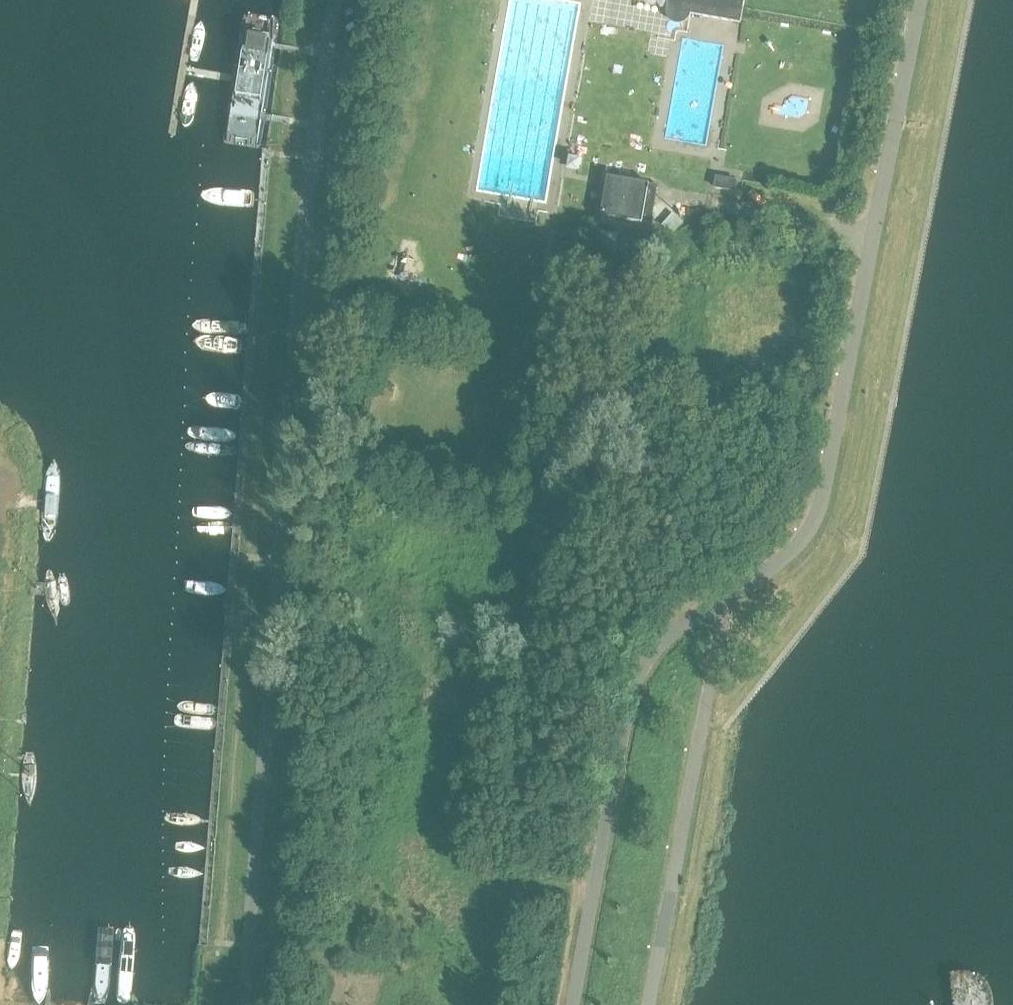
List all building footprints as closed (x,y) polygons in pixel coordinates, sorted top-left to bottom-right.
[(740,23),(744,0),(679,0),(677,12),(740,23)] [(258,144),(260,144),(279,17),(275,12),(247,7),(241,12),(222,139),(258,144)] [(574,151),(571,165),(585,168),(588,154),(574,151)] [(607,177),(601,216),(652,225),(658,186),(607,177)] [(715,188),(735,191),(737,181),(717,178),(715,188)] [(678,210),(665,219),(673,229),(685,220),(678,210)] [(954,1004),(993,1004),(992,998),(991,991),(989,987),(986,981),(980,976),(975,973),(968,971),(952,971),(954,1004)]
